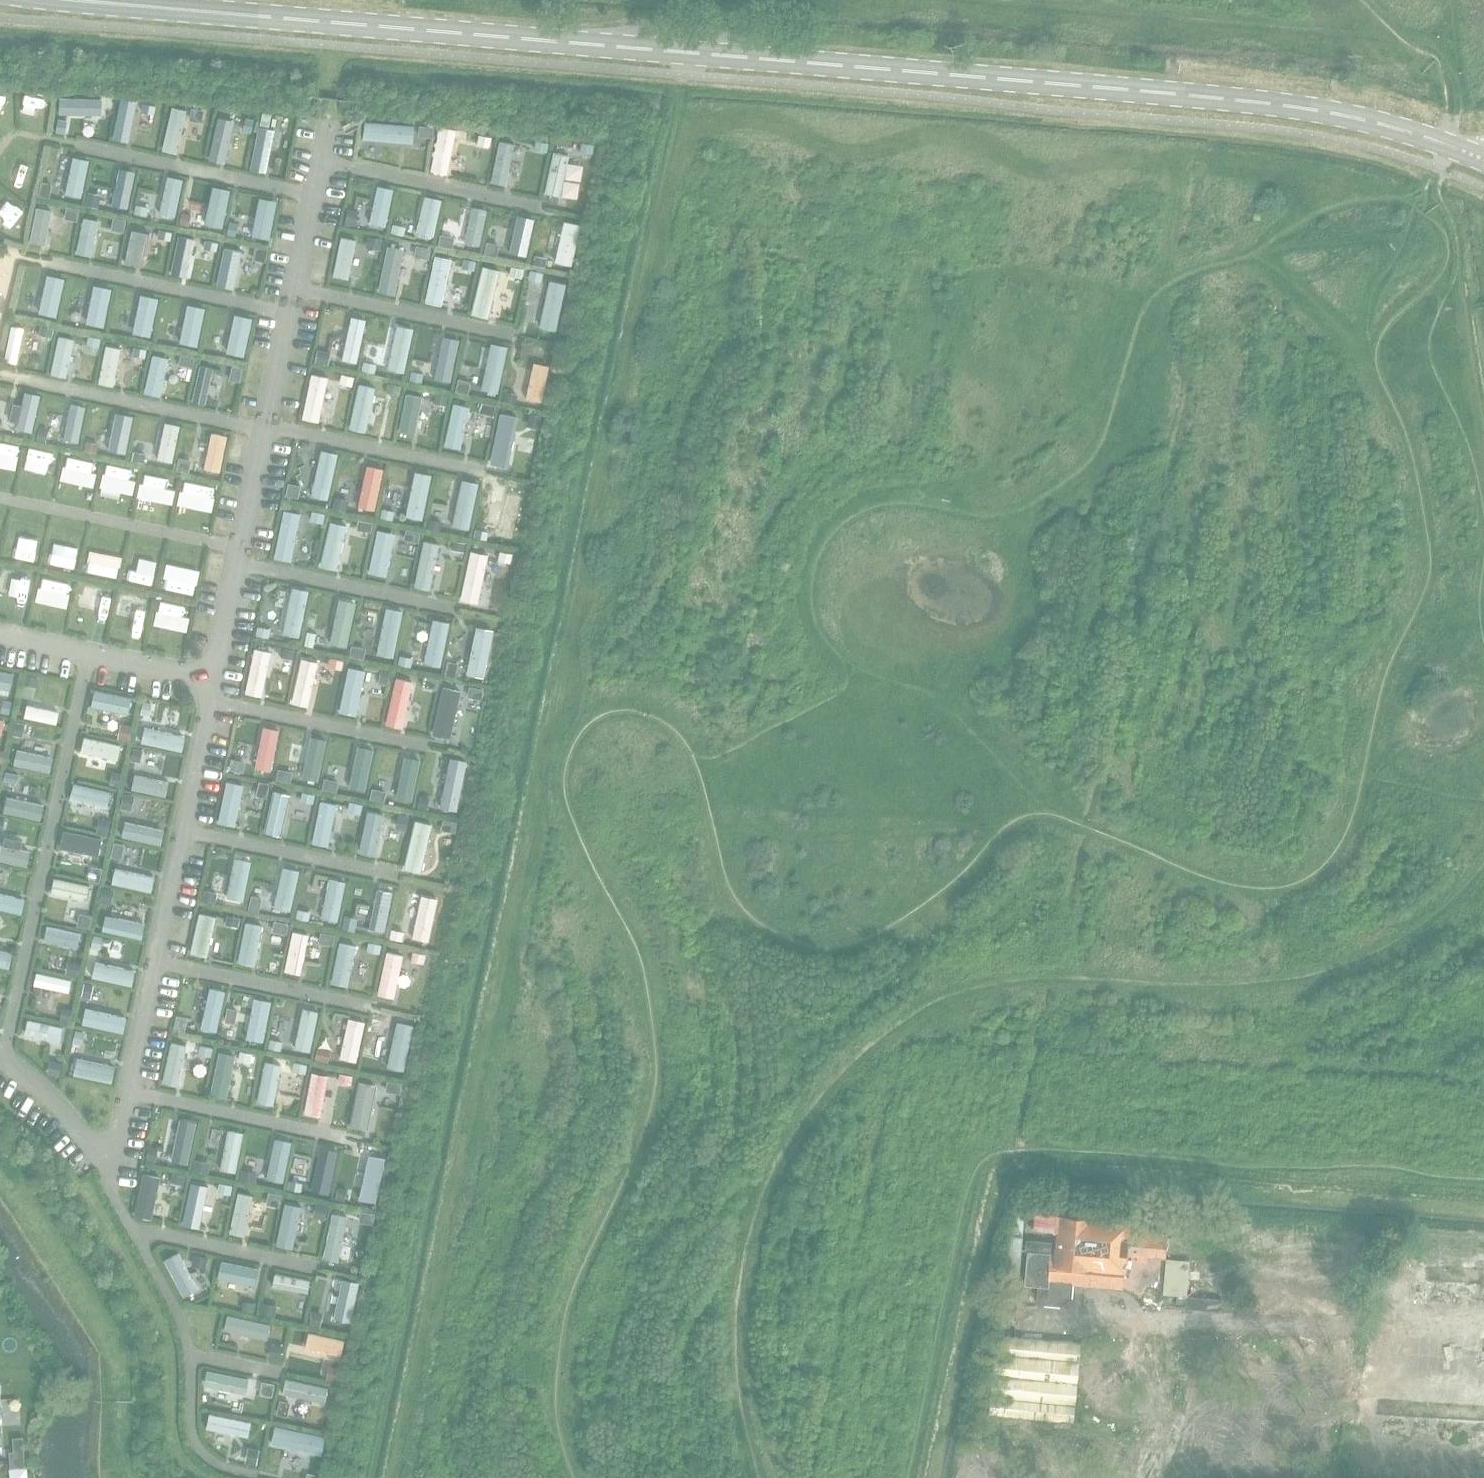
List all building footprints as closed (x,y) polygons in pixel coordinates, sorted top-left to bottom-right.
[(99,111),(100,99),(64,98),(64,110),(99,111)] [(136,106),(121,102),(114,139),(128,142),(136,106)] [(187,110),(172,107),(162,150),(178,154),(187,110)] [(415,127),(365,123),(363,139),(412,143),(415,127)] [(274,130),(259,127),(250,169),(266,173),(274,130)] [(457,130),(440,127),(431,171),(447,175),(457,130)] [(210,160),(222,163),(229,133),(216,131),(210,160)] [(506,185),(515,144),(499,142),(491,182),(506,185)] [(545,194),(560,197),(570,156),(554,153),(545,194)] [(73,157),(66,194),(82,197),(90,160),(73,157)] [(123,170),(116,204),(128,206),(136,172),(123,170)] [(184,180),(167,176),(160,213),(175,217),(184,180)] [(370,223),(385,226),(394,189),(378,185),(370,223)] [(213,186),(205,224),(223,228),(231,189),(213,186)] [(416,233),(433,236),(442,199),(425,196),(416,233)] [(252,235),(269,239),(277,201),(259,197),(252,235)] [(487,210),(472,207),(465,243),(479,246),(487,210)] [(52,211),(37,208),(30,242),(45,245),(52,211)] [(535,219),(519,215),(511,252),(526,256),(535,219)] [(91,253),(98,221),(84,218),(78,251),(91,253)] [(581,225),(565,222),(555,262),(571,266),(581,225)] [(144,231),(132,228),(124,263),(136,266),(144,231)] [(348,279),(356,240),(341,237),(333,276),(348,279)] [(171,274),(183,276),(191,241),(178,238),(171,274)] [(388,246),(378,291),(395,295),(404,249),(388,246)] [(232,288),(240,251),(224,248),(217,285),(232,288)] [(435,256),(425,302),(442,305),(451,259),(435,256)] [(471,314),(489,318),(501,270),(483,267),(471,314)] [(65,278),(47,275),(39,313),(56,317),(65,278)] [(540,327),(556,331),(567,284),(550,281),(540,327)] [(112,288),(94,285),(86,324),(104,327),(112,288)] [(141,294),(133,333),(150,337),(159,298),(141,294)] [(198,346),(206,308),(188,304),(180,343),(198,346)] [(227,353),(244,356),(253,318),(235,314),(227,353)] [(342,360),(357,363),(366,320),(352,316),(342,360)] [(12,325),(4,361),(17,363),(24,328),(12,325)] [(388,369),(404,373),(414,329),(397,325),(388,369)] [(66,377),(75,339),(59,336),(51,374),(66,377)] [(444,340),(436,379),(451,382),(459,343),(444,340)] [(498,393),(508,347),(491,343),(481,389),(498,393)] [(114,386),(121,349),(106,346),(99,383),(114,386)] [(169,359),(153,355),(145,393),(160,396),(169,359)] [(534,363),(526,398),(542,402),(550,366),(534,363)] [(192,402),(205,405),(213,368),(200,365),(192,402)] [(303,419),(319,422),(328,378),(312,374),(303,419)] [(349,429),(366,432),(376,388),(359,384),(349,429)] [(32,432),(41,395),(25,392),(16,429),(32,432)] [(415,435),(422,397),(407,394),(399,432),(415,435)] [(86,407),(71,404),(63,440),(79,443),(86,407)] [(445,446),(461,449),(469,407),(454,404),(445,446)] [(126,452),(133,416),(120,414),(113,449),(126,452)] [(515,417),(500,414),(491,455),(507,458),(515,417)] [(157,459),(172,462),(180,426),(165,423),(157,459)] [(228,436),(212,432),(205,468),(220,471),(228,436)] [(322,450),(312,496),(328,500),(338,453),(322,450)] [(375,510),(384,469),(367,465),(358,507),(375,510)] [(432,475),(415,471),(406,516),(422,520),(432,475)] [(462,479),(452,526),(469,529),(479,483),(462,479)] [(512,539),(522,496),(507,493),(497,536),(512,539)] [(292,562),(301,513),(284,510),(275,558),(292,562)] [(337,569),(347,525),(330,521),(321,565),(337,569)] [(396,534),(377,530),(368,573),(387,577),(396,534)] [(430,590),(439,544),(423,541),(414,586),(430,590)] [(479,603),(489,555),(471,551),(460,599),(479,603)] [(292,587),(283,633),(299,637),(309,590),(292,587)] [(339,599),(330,643),(346,647),(356,603),(339,599)] [(394,657),(403,611),(386,608),(377,654),(394,657)] [(449,622),(433,619),(424,663),(440,667),(449,622)] [(484,678),(493,630),(476,627),(467,674),(484,678)] [(254,649),(245,693),(262,696),(271,652),(254,649)] [(302,659),(292,702),(308,707),(319,662),(302,659)] [(349,667),(339,712),(356,715),(366,670),(349,667)] [(10,686),(13,674),(0,671),(0,684),(10,686)] [(413,682),(396,679),(386,724),(402,728),(413,682)] [(461,691),(443,686),(432,734),(450,738),(461,691)] [(97,690),(94,705),(128,712),(131,697),(97,690)] [(27,705),(25,717),(57,724),(59,712),(27,705)] [(264,726),(255,768),(271,771),(279,730),(264,726)] [(145,727),(142,743),(182,751),(186,736),(145,727)] [(303,778),(318,781),(327,740),(311,736),(303,778)] [(121,745),(85,737),(81,752),(118,760),(121,745)] [(359,746),(349,787),(365,791),(374,748),(359,746)] [(17,750),(14,765),(50,772),(53,758),(17,750)] [(405,756),(396,798),(412,801),(421,759),(405,756)] [(457,811),(467,761),(450,758),(440,808),(457,811)] [(135,775),(132,790),(166,796),(169,781),(135,775)] [(243,785),(227,781),(219,823),(235,826),(243,785)] [(70,800),(107,808),(111,792),(74,783),(70,800)] [(282,836),(291,795),(273,791),(264,832),(282,836)] [(42,807),(7,800),(4,812),(39,819),(42,807)] [(312,843),(328,847),(337,805),(320,802),(312,843)] [(368,810),(359,852),(376,856),(384,814),(368,810)] [(415,821),(404,868),(421,872),(433,824),(415,821)] [(161,845),(165,830),(126,822),(122,837),(161,845)] [(60,848),(98,856),(102,838),(64,830),(60,848)] [(30,850),(0,844),(0,860),(27,866),(30,850)] [(235,858),(227,897),(243,901),(251,861),(235,858)] [(283,867),(275,907),(291,911),(300,870),(283,867)] [(115,868),(112,883),(152,892),(155,876),(115,868)] [(54,878),(51,893),(87,901),(90,886),(54,878)] [(321,918),(338,921),(346,881),(329,878),(321,918)] [(393,892),(377,889),(369,928),(384,932),(393,892)] [(0,893),(0,909),(22,914),(25,899),(0,893)] [(429,942),(438,899),(421,895),(412,938),(429,942)] [(216,917),(200,914),(191,953),(207,957),(216,917)] [(142,939),(145,924),(106,915),(102,931),(142,939)] [(263,926),(246,923),(238,962),(255,965),(263,926)] [(48,925),(44,940),(78,948),(81,933),(48,925)] [(301,974),(309,935),(294,932),(285,971),(301,974)] [(332,982),(348,985),(357,947),(340,943),(332,982)] [(9,968),(13,953),(0,950),(0,966),(9,968)] [(387,952),(378,994),(395,998),(404,956),(387,952)] [(136,970),(96,962),(92,977),(133,986),(136,970)] [(71,980),(37,972),(34,985),(69,992),(71,980)] [(216,1031),(225,990),(210,987),(201,1028),(216,1031)] [(255,998),(246,1038),(263,1042),(272,1001),(255,998)] [(82,1024),(124,1033),(127,1017),(86,1008),(82,1024)] [(318,1012),(303,1009),(295,1048),(310,1051),(318,1012)] [(349,1018),(340,1057),(357,1061),(366,1021),(349,1018)] [(28,1020),(25,1034),(60,1042),(63,1027),(28,1020)] [(387,1067),(404,1071),(414,1027),(397,1023),(387,1067)] [(178,1085),(187,1046),(171,1042),(163,1082),(178,1085)] [(236,1055),(219,1052),(210,1095),(227,1099),(236,1055)] [(112,1082),(116,1066),(78,1058),(74,1075),(112,1082)] [(274,1105),(281,1066),(265,1063),(257,1102),(274,1105)] [(304,1113),(321,1116),(328,1075),(312,1072),(304,1113)] [(350,1126),(368,1129),(377,1085),(359,1081),(350,1126)] [(196,1124),(181,1121),(174,1160),(188,1163),(196,1124)] [(236,1173),(244,1133),(229,1129),(220,1169),(236,1173)] [(283,1182),(292,1142),(275,1139),(267,1179),(283,1182)] [(338,1152),(324,1149),(316,1189),(330,1192),(338,1152)] [(371,1163),(363,1198),(376,1202),(384,1166),(371,1163)] [(152,1219),(161,1177),(143,1173),(135,1215),(152,1219)] [(191,1183),(183,1223),(198,1226),(207,1187),(191,1183)] [(253,1195),(238,1193),(229,1232),(245,1236),(253,1195)] [(298,1205),(285,1203),(277,1242),(290,1245),(298,1205)] [(323,1258),(338,1262),(348,1216),(333,1213),(323,1258)] [(1167,1256),(1168,1234),(1130,1231),(1131,1220),(1036,1213),(1035,1231),(1058,1233),(1057,1253),(1052,1253),(1053,1242),(1027,1240),(1026,1251),(1028,1251),(1025,1285),(1038,1286),(1036,1304),(1060,1306),(1073,1298),(1074,1284),(1122,1288),(1124,1272),(1126,1273),(1128,1253),(1167,1256)] [(164,1260),(184,1297),(198,1289),(179,1252),(164,1260)] [(1187,1296),(1189,1260),(1165,1259),(1163,1295),(1176,1296),(1176,1304),(1186,1304),(1186,1310),(1221,1312),(1222,1298),(1187,1296)] [(221,1262),(219,1277),(254,1284),(257,1269),(221,1262)] [(272,1286),(308,1293),(310,1280),(275,1273),(272,1286)] [(351,1321),(358,1287),(343,1284),(335,1318),(351,1321)] [(1186,1311),(1123,1306),(1121,1338),(1183,1343),(1186,1311)] [(228,1314),(224,1330),(268,1339),(271,1324),(228,1314)] [(341,1356),(345,1340),(309,1332),(305,1348),(341,1356)] [(990,1415),(1074,1423),(1081,1343),(998,1336),(990,1415)] [(204,1385),(246,1394),(249,1379),(207,1370),(204,1385)] [(283,1394),(325,1403),(328,1387),(286,1379),(283,1394)] [(251,1422),(210,1413),(206,1428),(248,1437),(251,1422)] [(326,1436),(275,1425),(271,1445),(321,1455),(326,1436)]
